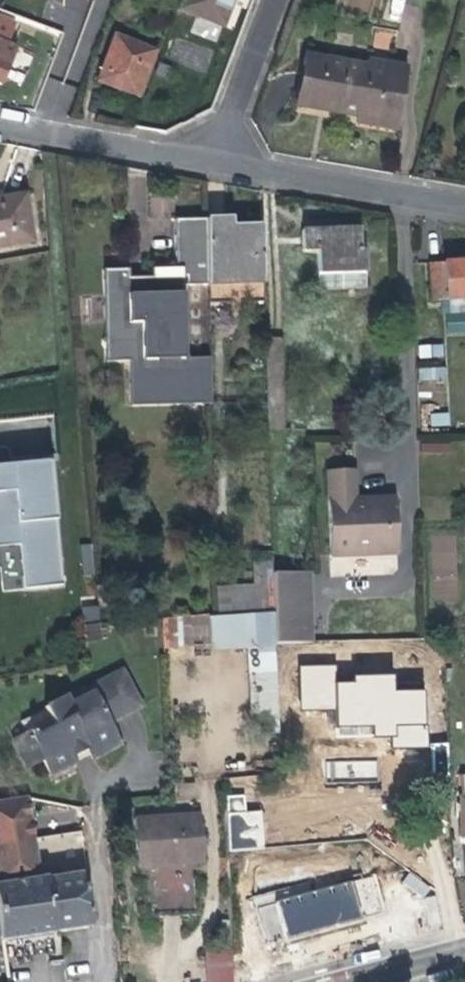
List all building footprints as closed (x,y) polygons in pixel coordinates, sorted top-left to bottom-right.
[(172,11),(208,24),(216,0),(176,0),(172,11)] [(225,3),(217,0),(216,0),(208,24),(216,27),(225,3)] [(373,0),(348,0),(347,9),(372,11),(373,0)] [(404,0),(393,0),(393,12),(403,12),(404,0)] [(108,35),(90,82),(133,97),(151,50),(108,35)] [(206,71),(213,49),(176,38),(169,60),(206,71)] [(0,49),(0,78),(11,53),(0,49)] [(358,69),(296,59),(289,100),(352,110),(352,116),(388,122),(396,70),(359,64),(358,69)] [(31,241),(23,202),(0,206),(0,247),(31,241)] [(224,221),(205,220),(205,225),(207,285),(208,301),(261,299),(259,230),(224,229),(224,221)] [(207,285),(205,225),(174,227),(174,275),(149,277),(149,286),(127,287),(128,277),(121,277),(101,279),(103,360),(128,360),(130,407),(211,404),(209,356),(185,357),(182,286),(207,285)] [(316,274),(364,271),(364,253),(358,253),(356,228),(300,231),(301,251),(314,251),(316,274)] [(431,270),(432,307),(449,306),(464,305),(464,269),(431,270)] [(365,289),(364,271),(316,274),(317,291),(365,289)] [(449,306),(450,319),(464,318),(464,305),(449,306)] [(278,338),(262,338),(265,430),(281,429),(278,338)] [(417,344),(418,358),(444,357),(444,343),(417,344)] [(447,365),(418,367),(418,381),(448,380),(447,365)] [(11,466),(49,462),(55,462),(55,455),(10,460),(11,466)] [(18,547),(22,591),(61,587),(53,507),(49,462),(11,466),(0,467),(0,548),(18,547)] [(395,498),(376,498),(375,506),(355,506),(354,498),(354,469),(326,469),(329,554),(395,553),(395,498)] [(375,506),(376,498),(354,498),(355,506),(375,506)] [(93,577),(90,546),(78,547),(81,577),(93,577)] [(308,643),(305,573),(270,574),(272,644),(308,643)] [(217,617),(258,613),(255,576),(216,578),(217,617)] [(98,626),(96,610),(81,612),(82,627),(98,626)] [(336,708),(335,664),(300,665),(301,709),(336,708)] [(31,731),(11,740),(23,770),(38,762),(47,777),(71,765),(67,757),(82,750),(87,760),(116,746),(108,731),(111,721),(139,705),(120,670),(88,686),(91,693),(68,705),(65,698),(41,710),(50,727),(33,736),(31,731)] [(340,726),(340,736),(373,734),(372,725),(340,726)] [(375,777),(375,761),(325,761),(325,777),(375,777)] [(253,792),(253,778),(223,781),(222,794),(253,792)] [(455,779),(456,839),(464,838),(464,779),(455,779)] [(222,794),(224,826),(279,822),(277,791),(253,792),(222,794)] [(0,802),(0,942),(86,929),(76,874),(34,881),(22,799),(0,802)] [(200,821),(133,824),(136,873),(140,873),(143,921),(197,918),(195,869),(204,869),(200,821)] [(408,872),(402,884),(424,897),(431,885),(408,872)] [(370,878),(251,909),(262,945),(305,935),(308,949),(359,935),(356,921),(380,915),(370,878)] [(229,947),(207,949),(208,981),(231,981),(229,947)]
